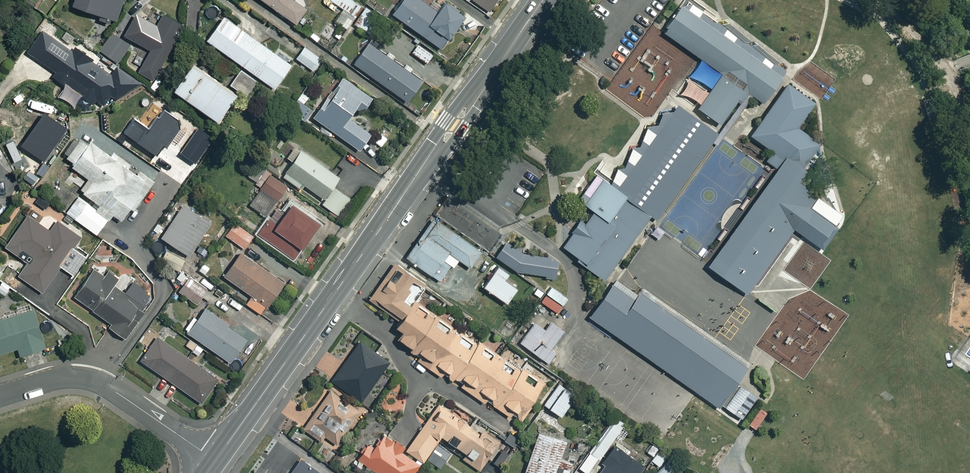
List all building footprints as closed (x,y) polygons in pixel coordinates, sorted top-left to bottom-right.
[(108,22),(109,19),(113,20),(120,0),(72,0),(71,3),(97,13),(95,17),(108,22)] [(293,22),(304,7),(293,0),(262,0),(293,22)] [(345,28),(361,6),(353,0),(331,0),(342,8),(333,20),(345,28)] [(419,0),(398,0),(389,12),(437,45),(460,13),(441,0),(440,0),(433,10),(419,0)] [(488,11),(496,0),(472,0),(488,11)] [(688,0),(687,0),(664,31),(697,55),(724,74),(700,108),(723,124),(746,91),(764,104),(788,71),(688,0)] [(378,14),(364,7),(353,25),(367,33),(378,14)] [(181,24),(161,12),(154,24),(133,12),(130,19),(122,15),(113,32),(110,30),(98,50),(118,61),(130,39),(148,49),(136,70),(150,78),(181,24)] [(288,63),(220,14),(203,38),(271,87),(288,63)] [(114,99),(140,81),(116,65),(109,76),(91,65),(94,60),(72,46),(70,50),(39,30),(24,53),(56,74),(52,80),(60,86),(55,93),(74,106),(80,97),(90,104),(93,100),(101,106),(108,95),(114,99)] [(404,63),(402,67),(388,57),(391,54),(386,50),(384,54),(372,46),(376,41),(369,36),(351,62),(405,100),(419,80),(406,70),(409,67),(404,63)] [(431,54),(417,43),(411,52),(425,62),(431,54)] [(316,56),(302,45),(294,57),(308,67),(316,56)] [(231,90),(187,60),(168,88),(212,118),(231,90)] [(238,69),(228,83),(245,95),(255,80),(238,69)] [(371,98),(340,76),(312,116),(357,149),(368,134),(344,117),(351,107),(360,113),(371,98)] [(817,104),(790,85),(753,136),(774,151),(803,171),(804,169),(823,143),(801,127),(817,104)] [(301,90),(287,108),(301,118),(309,107),(303,102),(308,95),(301,90)] [(583,220),(563,247),(606,278),(652,214),(658,218),(718,134),(678,105),(618,188),(604,178),(584,205),(593,212),(586,222),(583,220)] [(394,128),(385,121),(377,132),(386,139),(394,128)] [(84,142),(77,137),(63,155),(71,161),(69,165),(85,177),(77,189),(78,190),(63,210),(94,233),(109,212),(118,219),(127,206),(131,209),(152,180),(110,149),(108,153),(87,138),(84,142)] [(336,176),(293,145),(286,156),(289,158),(278,173),(297,186),(300,182),(321,197),(336,176)] [(766,162),(778,169),(708,267),(749,295),(795,230),(824,250),(840,228),(837,226),(845,214),(800,183),(808,171),(804,169),(803,171),(774,151),(766,162)] [(268,174),(271,171),(255,160),(244,175),(259,186),(247,204),(263,215),(285,185),(268,174)] [(349,198),(333,186),(321,203),(337,215),(349,198)] [(314,219),(286,199),(269,223),(266,221),(257,233),(289,255),(314,219)] [(208,223),(178,203),(157,234),(186,254),(208,223)] [(49,229),(27,214),(4,246),(26,262),(16,275),(40,291),(58,265),(72,275),(85,257),(71,248),(79,237),(56,220),(49,229)] [(434,219),(422,235),(459,261),(471,269),(482,253),(434,219)] [(250,234),(232,222),(223,234),(241,247),(250,234)] [(459,261),(422,235),(406,257),(440,281),(452,265),(455,267),(459,261)] [(548,280),(558,281),(560,260),(529,257),(508,242),(497,257),(520,274),(548,277),(548,280)] [(281,280),(227,243),(210,267),(250,294),(244,303),(259,313),(281,280)] [(114,252),(101,245),(95,258),(107,264),(114,252)] [(183,258),(164,248),(158,261),(177,271),(183,258)] [(519,419),(523,422),(533,407),(531,406),(546,385),(538,379),(533,386),(524,380),(530,372),(524,368),(521,372),(516,369),(512,374),(503,367),(505,363),(503,362),(505,359),(480,342),(478,345),(437,316),(435,319),(429,314),(430,312),(420,305),(415,302),(427,286),(395,263),(369,300),(399,321),(396,325),(398,327),(397,328),(403,332),(398,340),(412,349),(410,351),(414,354),(420,353),(423,355),(418,361),(442,378),(447,371),(450,374),(450,379),(452,381),(454,379),(457,381),(464,379),(466,381),(461,387),(485,404),(490,398),(493,400),(494,406),(508,416),(510,418),(515,411),(518,413),(519,419)] [(105,325),(125,338),(152,299),(142,292),(146,286),(128,274),(123,280),(107,269),(103,274),(92,267),(72,297),(108,321),(105,325)] [(510,274),(499,267),(484,288),(508,304),(518,290),(505,281),(510,274)] [(204,289),(185,276),(176,290),(195,303),(204,289)] [(642,289),(635,300),(613,285),(590,318),(719,408),(750,364),(642,289)] [(569,298),(553,286),(541,302),(557,314),(569,298)] [(243,337),(200,306),(184,330),(227,360),(243,337)] [(15,346),(17,354),(42,346),(29,307),(0,317),(0,351),(15,346)] [(518,337),(525,343),(524,344),(551,365),(559,355),(553,350),(566,332),(545,316),(538,326),(530,321),(518,337)] [(216,378),(156,336),(139,359),(199,402),(216,378)] [(203,347),(189,337),(183,345),(198,355),(203,347)] [(387,361),(357,340),(329,379),(359,400),(387,361)] [(573,396),(556,383),(541,402),(558,415),(573,396)] [(740,385),(724,407),(743,420),(758,397),(740,385)] [(358,409),(327,389),(301,428),(319,440),(322,435),(335,443),(358,409)] [(455,415),(436,402),(404,448),(421,460),(439,435),(464,452),(460,457),(477,469),(497,441),(479,428),(476,432),(465,424),(469,418),(459,411),(455,415)] [(622,422),(611,414),(576,466),(585,472),(595,457),(597,459),(622,422)] [(557,455),(563,439),(536,430),(521,472),(568,472),(572,460),(557,455)] [(356,457),(378,472),(412,472),(419,464),(399,450),(402,446),(383,433),(374,445),(368,440),(356,457)] [(612,444),(603,457),(605,458),(595,472),(635,472),(641,464),(612,444)] [(666,455),(650,444),(645,451),(652,456),(650,460),(659,466),(666,455)] [(669,458),(654,472),(677,472),(680,470),(669,458)] [(301,459),(292,472),(322,472),(301,459)]
